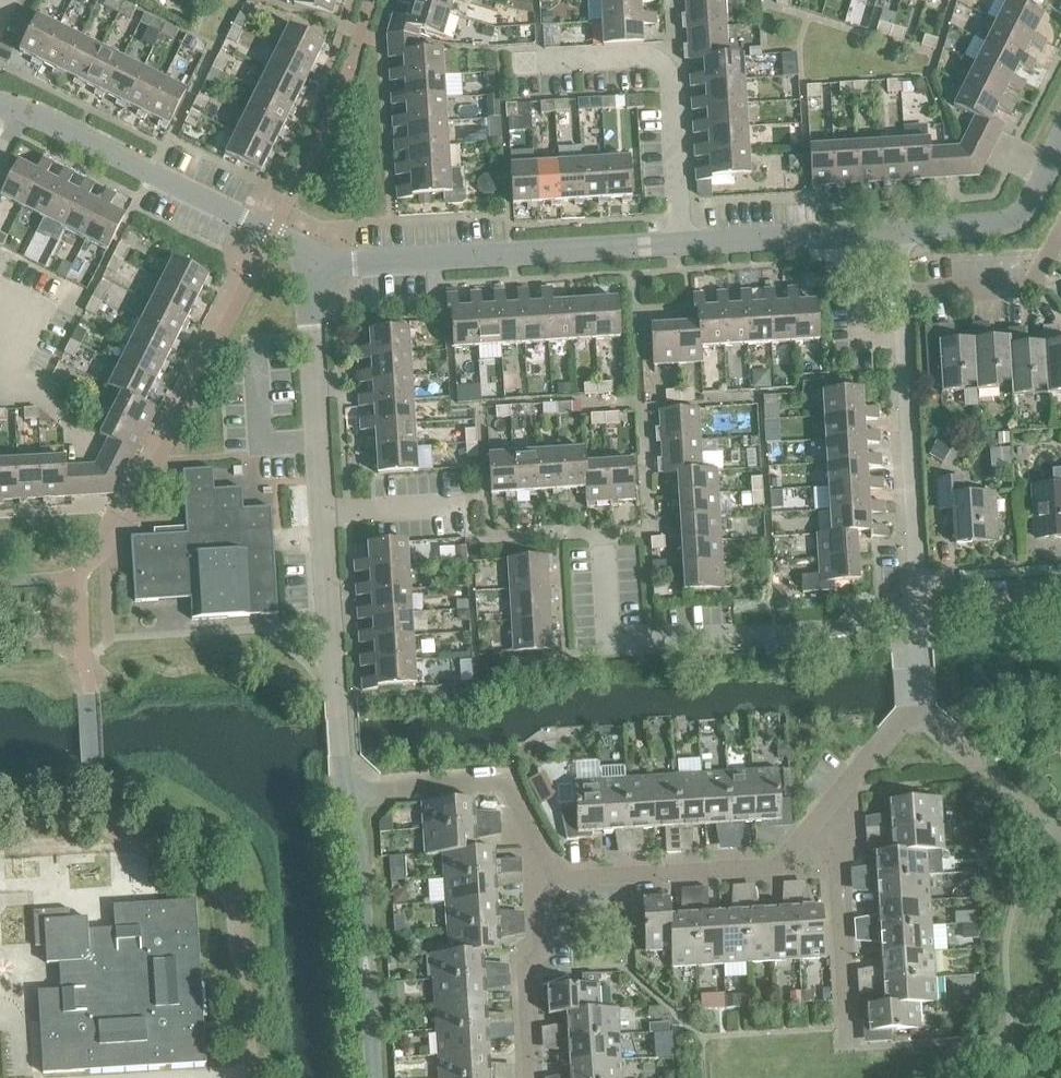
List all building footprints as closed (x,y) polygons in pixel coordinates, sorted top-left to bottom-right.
[(118,14),(123,4),(115,0),(109,0),(105,7),(118,14)] [(293,5),(331,17),(335,2),(340,4),(341,0),(295,0),(293,5)] [(409,8),(411,3),(449,15),(453,0),(396,0),(395,3),(409,8)] [(532,14),(530,1),(528,0),(511,0),(509,8),(519,10),(532,14)] [(601,22),(640,20),(640,16),(639,3),(654,2),(654,0),(599,0),(601,22)] [(686,30),(725,27),(724,0),(684,0),(685,15),(680,16),(681,30),(686,30)] [(1006,0),(995,22),(1030,40),(1032,36),(1041,18),(1006,0)] [(411,3),(409,8),(406,19),(392,15),(386,35),(386,39),(417,38),(419,31),(442,38),(449,15),(411,3)] [(123,4),(118,14),(130,20),(135,10),(123,4)] [(541,13),(542,24),(552,24),(551,12),(541,13)] [(239,14),(232,26),(242,31),(249,19),(239,14)] [(640,20),(601,22),(602,47),(642,44),(641,27),(655,26),(654,15),(640,16),(640,20)] [(38,67),(40,63),(58,27),(36,17),(19,52),(32,59),(30,63),(38,67)] [(147,29),(160,35),(165,25),(152,19),(147,29)] [(995,22),(984,43),(1020,61),(1022,57),(1027,46),(1040,53),(1045,43),(1032,36),(1030,40),(995,22)] [(875,33),(888,37),(892,27),(878,23),(875,33)] [(165,25),(160,35),(172,41),(177,31),(165,25)] [(242,31),(232,26),(226,39),(236,44),(242,32),(242,31)] [(59,78),(61,73),(79,38),(58,27),(40,63),(53,69),(51,74),(59,78)] [(288,27),(277,49),(312,66),(319,53),(323,56),(327,47),(288,27)] [(688,61),(702,60),(702,59),(727,58),(727,57),(725,27),(686,30),(687,46),(682,46),(683,61),(688,60),(688,61)] [(892,27),(888,37),(902,41),(905,31),(892,27)] [(920,47),(934,51),(937,40),(923,36),(920,47)] [(80,88),(82,84),(100,49),(79,38),(61,73),(74,80),(72,84),(80,88)] [(189,50),(202,56),(207,46),(194,40),(189,50)] [(984,43),(974,64),(1009,82),(1011,78),(1017,67),(1029,74),(1034,64),(1022,57),(1020,61),(984,43)] [(748,48),(749,56),(761,56),(760,47),(748,48)] [(101,99),(103,94),(121,59),(100,49),(82,84),(95,90),(93,95),(101,99)] [(277,49),(267,70),(302,87),(308,75),(312,77),(317,68),(312,66),(277,49)] [(389,83),(404,82),(403,78),(442,75),(441,51),(387,54),(388,59),(402,58),(403,71),(388,72),(389,83)] [(781,64),(795,63),(795,53),(780,54),(781,64)] [(218,56),(211,68),(221,73),(228,61),(218,56)] [(690,88),(704,87),(704,83),(743,81),(742,56),(727,57),(727,58),(702,59),(702,60),(703,76),(689,77),(690,88)] [(122,109),(125,105),(142,70),(121,59),(103,94),(116,101),(114,105),(122,109)] [(974,64),(963,85),(998,103),(1000,99),(1006,88),(1019,95),(1024,85),(1011,78),(1009,82),(974,64)] [(221,73),(211,68),(205,81),(215,86),(221,73)] [(144,120),(146,115),(163,80),(142,70),(125,105),(138,111),(135,116),(144,120)] [(267,70),(256,91),(291,108),(298,96),(302,98),(306,89),(302,87),(267,70)] [(483,87),(496,87),(496,74),(482,74),(483,87)] [(391,106),(405,105),(405,101),(444,99),(442,75),(403,78),(404,82),(404,94),(390,95),(391,106)] [(163,80),(146,115),(159,122),(157,126),(165,130),(167,126),(168,126),(185,91),(163,80)] [(900,92),(900,80),(886,81),(886,92),(900,92)] [(691,112),(706,111),(705,106),(745,104),(743,81),(704,83),(704,87),(705,100),(690,101),(691,112)] [(901,92),(912,92),(912,82),(901,83),(901,92)] [(853,95),(852,83),(838,84),(839,95),(853,95)] [(867,83),(852,83),(853,95),(867,94),(867,83)] [(952,107),(974,118),(974,117),(988,124),(990,120),(995,109),(1008,116),(1013,106),(1000,99),(998,103),(963,85),(952,107)] [(805,86),(806,98),(820,97),(819,86),(805,86)] [(256,91),(246,112),(281,130),(287,117),(292,119),(296,111),(291,108),(256,91)] [(625,97),(625,110),(643,109),(642,96),(625,97)] [(197,98),(190,111),(200,115),(207,103),(197,98)] [(614,98),(600,99),(601,110),(615,109),(614,98)] [(392,130),(407,129),(406,125),(445,122),(444,99),(405,101),(405,105),(406,118),(391,119),(392,130)] [(601,110),(600,99),(586,100),(587,111),(601,110)] [(567,101),(553,102),(554,113),(568,112),(567,101)] [(554,113),(553,102),(539,103),(540,114),(554,113)] [(505,119),(516,118),(516,104),(504,105),(505,119)] [(692,135),(707,134),(707,130),(746,128),(745,104),(705,106),(706,111),(706,123),(692,124),(692,135)] [(500,119),(499,105),(486,106),(486,119),(500,119)] [(200,115),(190,111),(184,123),(194,128),(200,115)] [(246,112),(235,133),(270,151),(277,138),(281,140),(285,132),(281,130),(246,112)] [(974,117),(974,118),(968,129),(995,142),(1003,127),(990,120),(988,124),(974,117)] [(393,153),(408,153),(408,148),(447,146),(445,122),(406,125),(407,129),(407,141),(393,142),(393,153)] [(694,159),(708,158),(708,153),(748,151),(746,128),(707,130),(707,134),(708,147),(693,148),(694,159)] [(968,129),(962,140),(989,154),(995,142),(968,129)] [(270,151),(235,133),(224,155),(260,172),(266,159),(271,161),(275,153),(270,151)] [(903,141),(906,181),(906,186),(914,185),(913,180),(946,178),(944,148),(928,149),(928,140),(903,141)] [(989,154),(962,140),(959,147),(960,177),(978,177),(989,154)] [(880,143),(882,182),(883,187),(890,187),(890,182),(906,181),(903,141),(880,143)] [(856,144),(859,184),(859,189),(866,188),(866,183),(882,182),(880,143),(856,144)] [(856,144),(833,146),(835,185),(835,190),(843,190),(843,185),(859,184),(856,144)] [(395,177),(409,176),(409,172),(448,169),(447,146),(408,148),(408,153),(409,165),(394,166),(395,177)] [(835,185),(833,146),(809,147),(811,187),(812,187),(812,192),(819,191),(819,186),(835,185)] [(708,153),(708,158),(709,170),(695,171),(695,182),(710,181),(710,178),(749,175),(748,151),(708,153)] [(21,209),(42,219),(60,184),(56,182),(45,176),(52,163),(42,158),(35,171),(39,173),(21,209)] [(628,158),(604,160),(607,199),(621,198),(621,203),(631,203),(630,198),(631,198),(628,158)] [(604,160),(581,161),(583,201),(597,200),(598,205),(607,204),(607,199),(604,160)] [(581,161),(557,163),(560,202),(574,201),(574,206),(584,206),(583,201),(581,161)] [(21,209),(39,173),(35,171),(18,162),(0,197),(0,198),(21,209)] [(557,163),(534,165),(536,204),(550,203),(551,208),(560,207),(560,202),(557,163)] [(537,208),(536,204),(534,165),(510,166),(512,205),(527,204),(527,209),(537,208)] [(42,219),(63,230),(81,195),(77,193),(66,187),(73,174),(63,169),(56,182),(60,184),(42,219)] [(409,172),(409,176),(410,188),(396,189),(396,200),(411,200),(411,196),(417,196),(429,195),(444,194),(444,203),(447,204),(462,204),(464,201),(462,169),(448,169),(409,172)] [(63,230),(84,241),(102,205),(98,203),(87,198),(94,185),(84,180),(77,193),(81,195),(63,230)] [(102,205),(84,241),(106,252),(124,216),(108,208),(115,195),(105,190),(98,203),(102,205)] [(430,205),(429,195),(417,196),(418,205),(430,205)] [(119,244),(112,256),(122,261),(129,249),(119,244)] [(122,261),(112,256),(106,269),(116,274),(122,261)] [(172,259),(161,281),(196,299),(202,286),(207,289),(211,280),(207,278),(207,277),(172,259)] [(161,281),(150,302),(185,320),(192,307),(196,310),(200,301),(196,299),(161,281)] [(97,286),(91,299),(101,304),(107,291),(97,286)] [(540,289),(541,304),(545,304),(547,343),(571,342),(569,302),(552,303),(551,289),(540,289)] [(786,289),(787,304),(791,304),(794,343),(817,342),(815,302),(798,303),(797,289),(786,289)] [(516,291),(517,305),(522,305),(524,345),(547,343),(545,304),(541,304),(528,305),(527,290),(516,291)] [(762,291),(763,305),(768,305),(770,344),(794,343),(791,304),(787,304),(774,305),(773,290),(762,291)] [(739,292),(740,307),(744,306),(746,346),(770,344),(768,305),(763,305),(751,306),(750,291),(739,292)] [(493,292),(493,307),(498,307),(500,346),(524,345),(522,305),(517,305),(505,306),(504,292),(493,292)] [(469,294),(470,308),(474,308),(477,347),(500,346),(498,307),(493,307),(481,308),(480,293),(469,294)] [(715,294),(716,308),(721,308),(723,347),(746,346),(744,306),(740,307),(727,308),(726,293),(715,294)] [(696,309),(697,324),(698,324),(699,349),(700,349),(723,347),(721,308),(716,308),(704,309),(703,294),(692,295),(693,310),(696,309)] [(474,308),(470,308),(457,309),(457,295),(446,295),(447,310),(450,310),(453,349),(477,347),(474,308)] [(101,304),(91,299),(84,311),(94,316),(101,304)] [(616,299),(592,301),(594,341),(618,339),(616,299)] [(592,301),(569,302),(571,342),(594,341),(592,301)] [(150,302),(139,323),(175,341),(181,328),(186,331),(190,322),(185,320),(150,302)] [(139,323),(129,344),(164,362),(171,349),(175,352),(179,343),(175,341),(139,323)] [(997,385),(1010,384),(1008,341),(1007,341),(989,342),(987,323),(971,325),(972,343),(973,343),(976,391),(977,391),(976,391),(997,389),(997,385)] [(698,324),(697,324),(674,325),(677,365),(701,363),(700,349),(699,349),(698,324)] [(677,365),(674,325),(650,327),(652,366),(677,365)] [(975,391),(976,391),(973,343),(972,343),(954,344),(952,326),(936,327),(940,393),(962,392),(962,387),(975,387),(975,391)] [(1042,346),(1043,346),(1046,394),(1060,393),(1060,345),(1059,345),(1058,327),(1041,328),(1042,346)] [(76,328),(70,341),(80,346),(86,333),(76,328)] [(1010,384),(1010,397),(1012,397),(1012,396),(1033,395),(1032,391),(1045,390),(1045,394),(1046,394),(1043,346),(1042,346),(1024,347),(1023,329),(1006,330),(1007,341),(1008,341),(1010,384)] [(356,361),(370,360),(370,356),(409,354),(408,330),(368,332),(370,349),(355,350),(356,361)] [(80,346),(70,341),(63,353),(73,358),(80,346)] [(129,344),(118,365),(154,383),(160,371),(164,373),(168,364),(164,362),(129,344)] [(357,385),(372,384),(371,380),(411,377),(409,354),(370,356),(370,360),(371,373),(356,374),(357,385)] [(434,375),(447,374),(446,361),(433,362),(434,375)] [(107,387),(120,393),(143,404),(143,403),(149,392),(154,394),(158,385),(154,383),(118,365),(107,387)] [(359,408),(373,407),(373,403),(412,401),(411,377),(371,380),(372,384),(372,396),(358,397),(359,408)] [(63,390),(64,391),(73,395),(80,383),(70,378),(63,390)] [(611,383),(597,384),(598,395),(612,394),(611,383)] [(598,395),(597,384),(583,385),(584,396),(598,395)] [(557,386),(558,396),(571,394),(570,385),(557,386)] [(693,390),(679,391),(679,402),(694,401),(693,390)] [(822,393),(823,417),(863,414),(862,410),(861,390),(822,393)] [(679,402),(679,391),(665,391),(665,403),(679,402)] [(120,393),(110,414),(145,432),(150,434),(153,427),(149,425),(156,410),(143,403),(143,404),(120,393)] [(762,397),(763,408),(777,407),(776,396),(762,397)] [(360,432),(374,431),(374,427),(414,424),(412,401),(373,403),(373,407),(374,420),(359,421),(360,432)] [(570,403),(556,404),(557,415),(571,414),(570,403)] [(557,415),(556,404),(542,405),(542,416),(557,415)] [(523,406),(509,407),(510,418),(524,417),(523,406)] [(510,418),(509,407),(495,408),(495,419),(510,418)] [(38,419),(37,408),(23,409),(24,420),(38,419)] [(655,443),(660,443),(700,440),(698,409),(658,412),(659,429),(654,429),(655,443)] [(823,417),(824,440),(864,438),(864,433),(863,421),(878,420),(877,409),(862,410),(863,414),(823,417)] [(617,413),(603,414),(604,425),(618,424),(617,413)] [(108,440),(101,453),(128,467),(135,453),(139,455),(143,448),(138,446),(145,432),(110,414),(99,436),(108,440)] [(604,425),(603,414),(589,415),(590,426),(604,425)] [(524,428),(524,417),(510,418),(510,432),(522,432),(524,428)] [(374,427),(374,431),(376,450),(415,448),(414,424),(374,427)] [(464,430),(465,445),(476,444),(475,430),(464,430)] [(824,440),(826,464),(866,462),(865,457),(865,445),(879,444),(878,432),(864,433),(864,438),(824,440)] [(779,442),(779,433),(765,434),(765,443),(779,442)] [(997,434),(997,446),(1008,445),(1007,434),(997,434)] [(751,448),(759,448),(758,439),(750,439),(751,448)] [(662,475),(676,474),(676,473),(701,471),(701,470),(700,440),(660,443),(661,459),(656,460),(657,474),(662,474),(662,475)] [(476,444),(465,445),(466,459),(477,458),(476,444)] [(947,454),(934,445),(928,454),(942,463),(947,454)] [(415,448),(376,450),(377,474),(417,472),(415,448)] [(576,494),(585,494),(583,464),(584,464),(583,449),(559,451),(561,490),(576,489),(576,494)] [(562,495),(561,490),(559,451),(535,452),(538,492),(552,491),(552,496),(562,495)] [(538,497),(538,492),(535,452),(512,454),(514,493),(528,492),(529,497),(538,497)] [(128,467),(101,453),(94,466),(96,496),(114,495),(128,467)] [(514,498),(514,493),(512,454),(487,456),(490,495),(505,494),(505,499),(514,498)] [(826,464),(827,487),(867,485),(867,481),(866,468),(880,467),(880,456),(865,457),(866,462),(826,464)] [(40,459),(42,499),(42,504),(50,503),(50,498),(83,496),(81,466),(65,467),(64,458),(40,459)] [(16,461),(18,500),(19,505),(26,504),(26,500),(42,499),(40,459),(16,461)] [(0,461),(0,506),(3,506),(3,501),(18,500),(16,461),(0,461)] [(607,462),(609,502),(610,506),(618,506),(618,501),(633,500),(631,461),(607,462)] [(585,494),(585,503),(586,503),(586,508),(594,508),(594,503),(609,502),(607,462),(584,464),(583,464),(585,494)] [(191,620),(277,614),(270,508),(242,510),(241,489),(213,491),(212,470),(182,472),(186,534),(130,538),(134,602),(190,599),(191,620)] [(676,473),(676,474),(678,496),(717,494),(716,470),(701,470),(701,471),(676,473)] [(1033,488),(1036,539),(1037,539),(1060,537),(1060,470),(1051,471),(1052,487),(1033,488)] [(750,479),(751,493),(762,492),(761,478),(750,479)] [(780,479),(770,480),(771,490),(781,489),(780,479)] [(969,543),(996,541),(993,494),(962,496),(961,479),(937,480),(938,510),(952,509),(954,544),(955,544),(955,541),(969,540),(969,543)] [(827,487),(829,511),(868,509),(868,504),(867,492),(882,491),(881,480),(867,481),(867,485),(827,487)] [(782,508),(781,490),(768,491),(769,509),(782,508)] [(762,492),(751,493),(752,507),(763,506),(762,492)] [(678,496),(679,520),(719,517),(717,494),(678,496)] [(829,511),(830,534),(855,533),(855,534),(869,533),(870,528),(869,515),(883,514),(883,503),(868,504),(868,509),(829,511)] [(679,520),(680,543),(720,541),(719,517),(679,520)] [(870,528),(869,533),(870,539),(885,538),(884,527),(870,528)] [(816,535),(817,559),(856,557),(855,534),(855,533),(830,534),(816,535)] [(650,539),(650,550),(664,549),(664,538),(650,539)] [(680,543),(682,567),(721,564),(720,541),(680,543)] [(354,574),(368,573),(368,569),(408,566),(406,542),(367,544),(368,562),(353,563),(354,574)] [(466,563),(465,547),(454,548),(455,562),(455,564),(466,563)] [(507,559),(509,590),(548,588),(547,571),(552,571),(551,557),(546,557),(546,556),(507,559)] [(856,557),(817,559),(819,583),(858,581),(856,557)] [(651,562),(652,573),(666,572),(665,561),(651,562)] [(721,564),(682,567),(683,591),(723,589),(721,564)] [(355,597),(370,596),(370,592),(409,590),(408,566),(368,569),(368,573),(369,585),(355,586),(355,597)] [(653,586),(653,597),(667,596),(667,585),(653,586)] [(509,590),(510,621),(550,618),(549,602),(554,602),(553,587),(548,588),(509,590)] [(357,621),(371,620),(371,616),(411,613),(409,590),(370,592),(370,596),(371,609),(356,610),(357,621)] [(456,610),(467,610),(467,602),(456,602),(456,610)] [(468,621),(467,611),(456,611),(456,622),(468,621)] [(358,644),(373,644),(373,639),(412,637),(411,613),(371,616),(371,620),(372,632),(358,633),(358,644)] [(550,618),(510,621),(512,652),(552,650),(551,633),(555,633),(555,618),(550,618)] [(360,668),(374,667),(374,663),(414,660),(412,637),(373,639),(373,644),(374,656),(359,657),(360,668)] [(374,663),(374,667),(375,680),(361,680),(361,691),(376,691),(376,687),(415,685),(414,660),(374,663)] [(471,670),(470,660),(459,661),(459,670),(471,670)] [(785,758),(785,746),(775,747),(776,758),(785,758)] [(777,768),(751,770),(754,823),(780,821),(777,768)] [(751,770),(725,771),(729,824),(754,823),(751,770)] [(725,771),(700,773),(703,826),(729,824),(725,771)] [(700,773),(675,775),(678,827),(679,827),(703,826),(700,773)] [(650,776),(653,829),(664,828),(665,853),(679,852),(680,852),(679,827),(678,827),(675,775),(650,776)] [(628,830),(653,829),(650,776),(624,778),(628,830)] [(602,832),(628,830),(624,778),(599,779),(602,832)] [(576,833),(602,832),(599,779),(573,781),(575,812),(564,813),(566,840),(577,839),(576,833)] [(888,802),(890,827),(943,824),(941,798),(888,802)] [(420,803),(422,829),(475,826),(473,800),(420,803)] [(391,819),(382,819),(378,823),(378,833),(392,832),(391,819)] [(890,827),(892,852),(927,850),(927,851),(939,850),(945,850),(943,824),(890,827)] [(423,855),(441,854),(441,853),(476,851),(476,850),(475,826),(422,829),(423,855)] [(441,853),(441,854),(442,878),(495,875),(495,876),(520,874),(519,859),(494,861),(493,849),(476,850),(476,851),(441,853)] [(876,879),(929,876),(941,875),(939,850),(927,851),(927,850),(892,852),(874,854),(876,879)] [(405,856),(389,857),(390,882),(406,881),(405,856)] [(442,878),(444,904),(497,900),(495,876),(495,875),(442,878)] [(876,879),(877,904),(930,901),(929,876),(876,879)] [(692,889),(693,914),(694,914),(697,967),(722,965),(719,912),(708,913),(707,888),(692,889)] [(406,904),(406,893),(402,890),(391,891),(392,905),(406,904)] [(645,952),(670,951),(671,951),(668,915),(669,915),(668,898),(641,900),(641,895),(630,896),(632,922),(643,922),(645,952)] [(444,904),(445,929),(498,926),(497,900),(444,904)] [(37,992),(42,1074),(205,1064),(195,901),(113,906),(115,941),(105,942),(104,930),(87,931),(86,918),(69,919),(68,909),(32,911),(35,947),(45,946),(46,964),(59,963),(60,980),(72,979),(72,989),(37,992)] [(877,904),(879,929),(932,926),(930,901),(877,904)] [(821,906),(795,908),(798,961),(824,959),(821,906)] [(795,908),(770,909),(773,962),(798,961),(795,908)] [(770,909),(744,911),(748,964),(773,962),(770,909)] [(744,911),(719,912),(722,965),(748,964),(744,911)] [(976,912),(970,913),(967,916),(967,924),(976,923),(976,912)] [(671,951),(670,951),(671,968),(697,967),(694,914),(693,914),(669,915),(668,915),(671,951)] [(409,931),(409,926),(404,923),(393,924),(393,932),(409,931)] [(978,938),(977,923),(961,924),(962,939),(978,938)] [(445,929),(447,953),(447,954),(482,952),(482,953),(500,952),(498,926),(445,929)] [(879,929),(881,955),(934,951),(932,926),(879,929)] [(881,955),(882,980),(935,977),(934,951),(881,955)] [(429,954),(431,981),(484,977),(484,978),(506,976),(505,967),(483,969),(482,953),(482,952),(447,954),(447,953),(429,954)] [(597,974),(580,975),(581,986),(598,985),(597,974)] [(431,981),(433,1006),(485,1003),(484,978),(484,977),(431,981)] [(882,980),(884,1005),(919,1003),(919,1004),(937,1003),(935,977),(882,980)] [(547,1014),(565,1013),(600,1011),(600,1010),(599,985),(598,985),(581,986),(546,988),(547,1014)] [(800,992),(801,1004),(813,1003),(812,991),(800,992)] [(790,1004),(800,1004),(800,992),(789,992),(790,1004)] [(404,995),(390,996),(390,1009),(405,1008),(404,995)] [(433,1006),(434,1031),(487,1028),(485,1003),(433,1006)] [(884,1005),(866,1006),(868,1033),(909,1030),(918,1029),(921,1029),(919,1004),(919,1003),(884,1005)] [(565,1013),(567,1038),(619,1035),(618,1009),(600,1010),(600,1011),(565,1013)] [(649,1034),(657,1034),(656,1024),(648,1025),(649,1034)] [(434,1031),(436,1056),(489,1053),(487,1028),(434,1031)] [(567,1038),(568,1063),(621,1060),(619,1035),(567,1038)] [(437,1077),(490,1077),(489,1053),(436,1056),(437,1077)] [(569,1077),(622,1077),(621,1060),(568,1063),(569,1077)]
